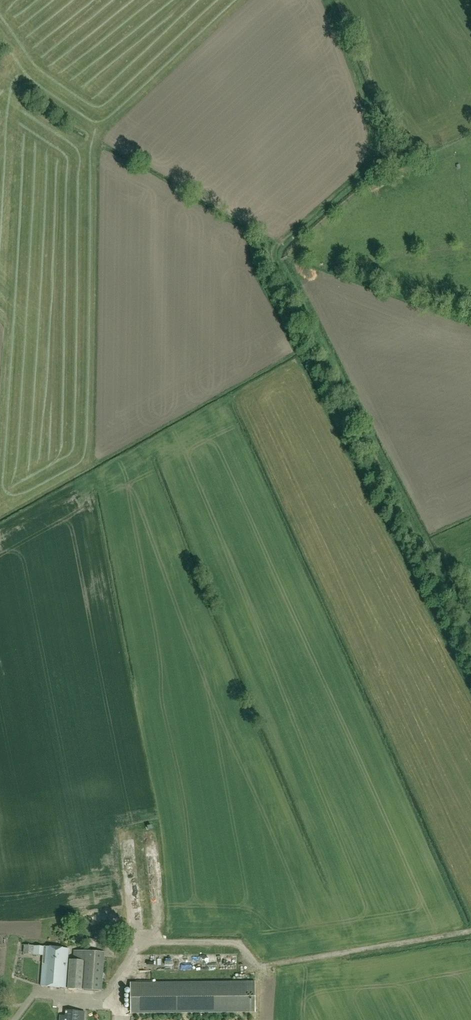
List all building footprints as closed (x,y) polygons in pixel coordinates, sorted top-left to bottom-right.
[(44,947),(34,946),(33,955),(43,956),(41,986),(66,988),(69,949),(44,946),(44,947)] [(102,991),(105,953),(74,950),(73,960),(70,960),(68,988),(83,990),(102,991)] [(130,1014),(255,1013),(255,981),(130,983),(130,1014)] [(66,1010),(65,1016),(60,1015),(60,1019),(84,1019),(85,1012),(66,1010)]
